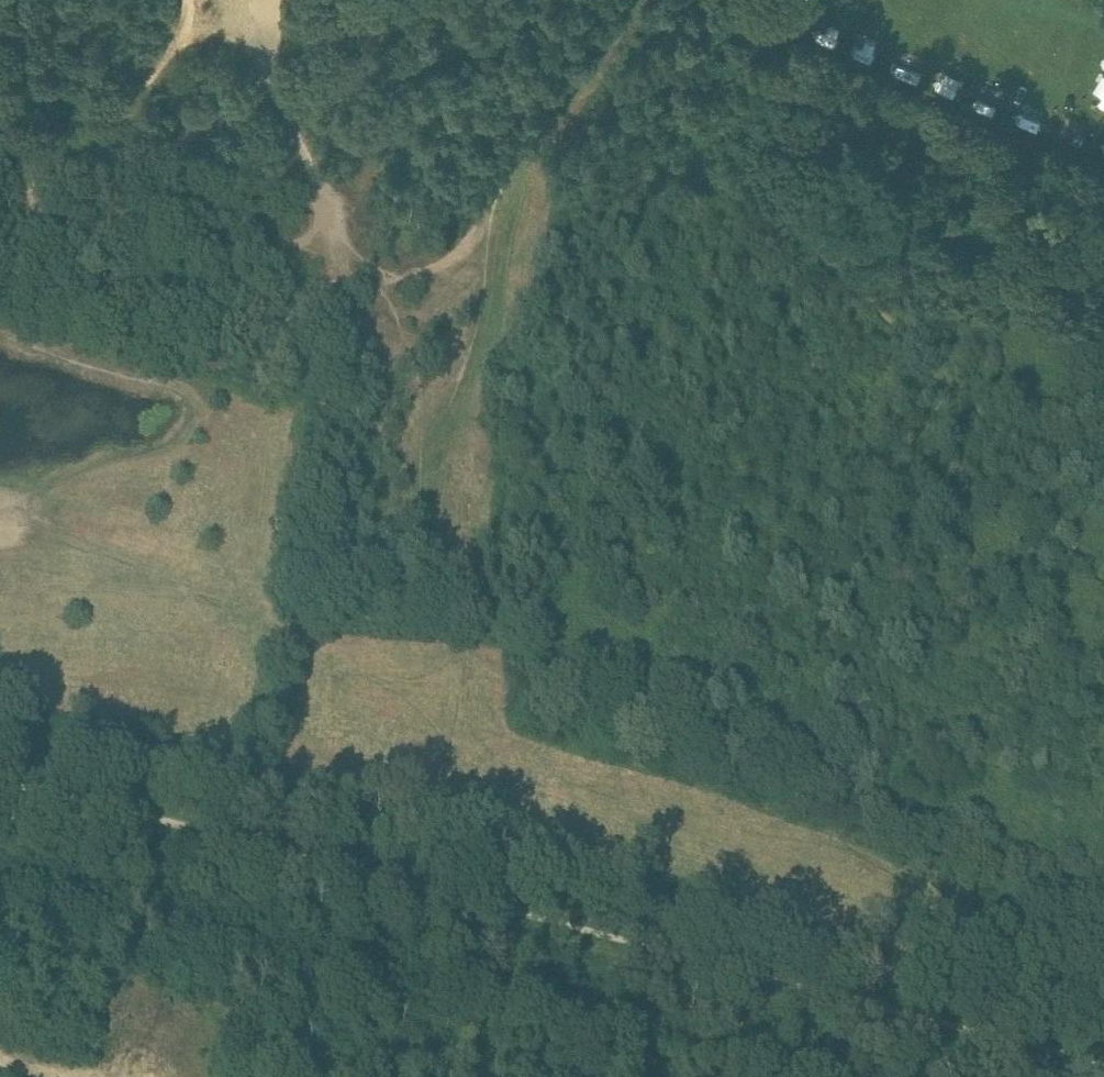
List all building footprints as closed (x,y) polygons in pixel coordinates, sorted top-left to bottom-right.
[(915,80),(925,59),(902,48),(892,70),(915,80)] [(1103,75),(1091,92),(1103,101),(1103,75)] [(974,102),(996,112),(1004,95),(982,85),(974,102)]
